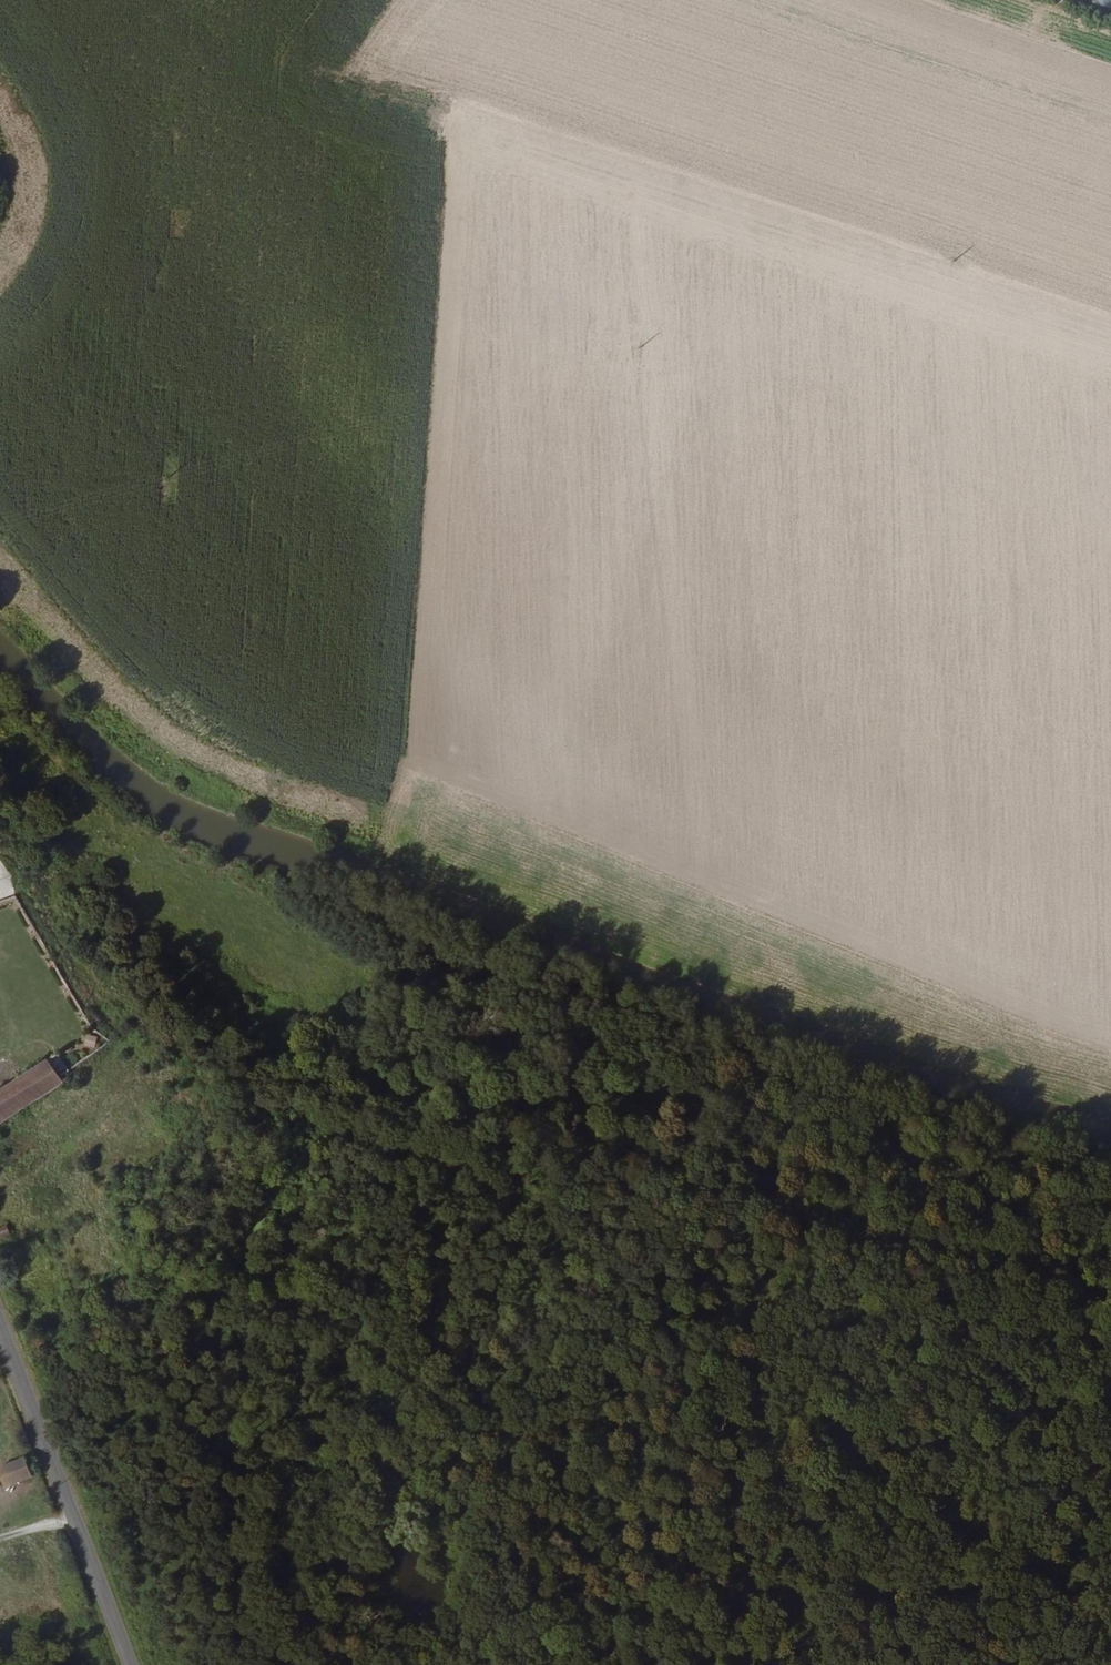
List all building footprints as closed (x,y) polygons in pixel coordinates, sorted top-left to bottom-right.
[(96,1049),(98,1039),(88,1036),(86,1047),(96,1049)] [(47,1061),(0,1092),(0,1120),(59,1078),(47,1061)] [(12,1137),(8,1139),(22,1161),(26,1158),(12,1137)] [(6,1226),(0,1229),(0,1241),(10,1237),(6,1226)] [(26,1458),(0,1468),(0,1472),(8,1488),(34,1478),(26,1458)]
